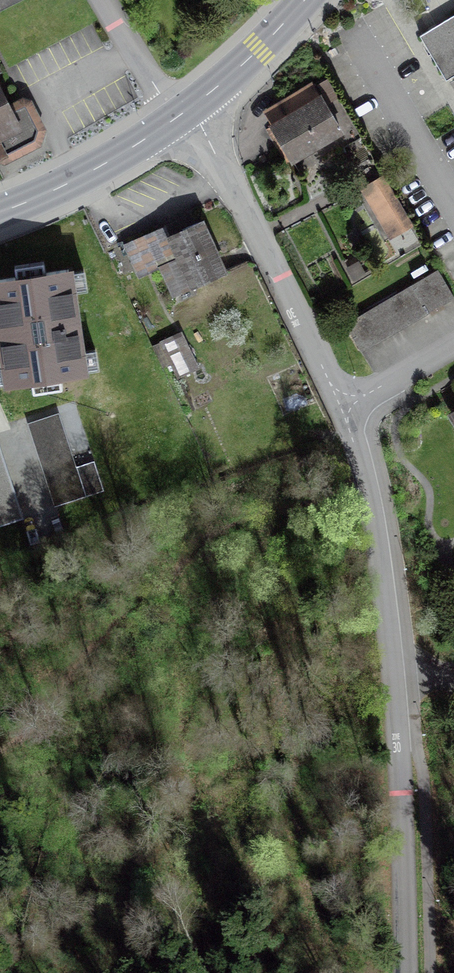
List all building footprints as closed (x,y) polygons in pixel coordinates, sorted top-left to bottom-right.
[(2,160),(35,139),(39,128),(23,99),(14,101),(0,77),(0,158),(2,160)] [(322,81),(267,115),(302,170),(356,136),(322,81)] [(388,180),(365,194),(395,246),(419,233),(388,180)] [(178,227),(129,249),(143,282),(163,273),(177,303),(234,278),(210,224),(182,236),(178,227)] [(348,328),(365,357),(453,305),(453,294),(442,274),(348,328)] [(79,275),(1,285),(15,390),(93,380),(79,275)] [(183,332),(162,341),(178,374),(198,365),(183,332)] [(61,417),(30,427),(56,511),(106,496),(97,466),(77,472),(61,417)]
